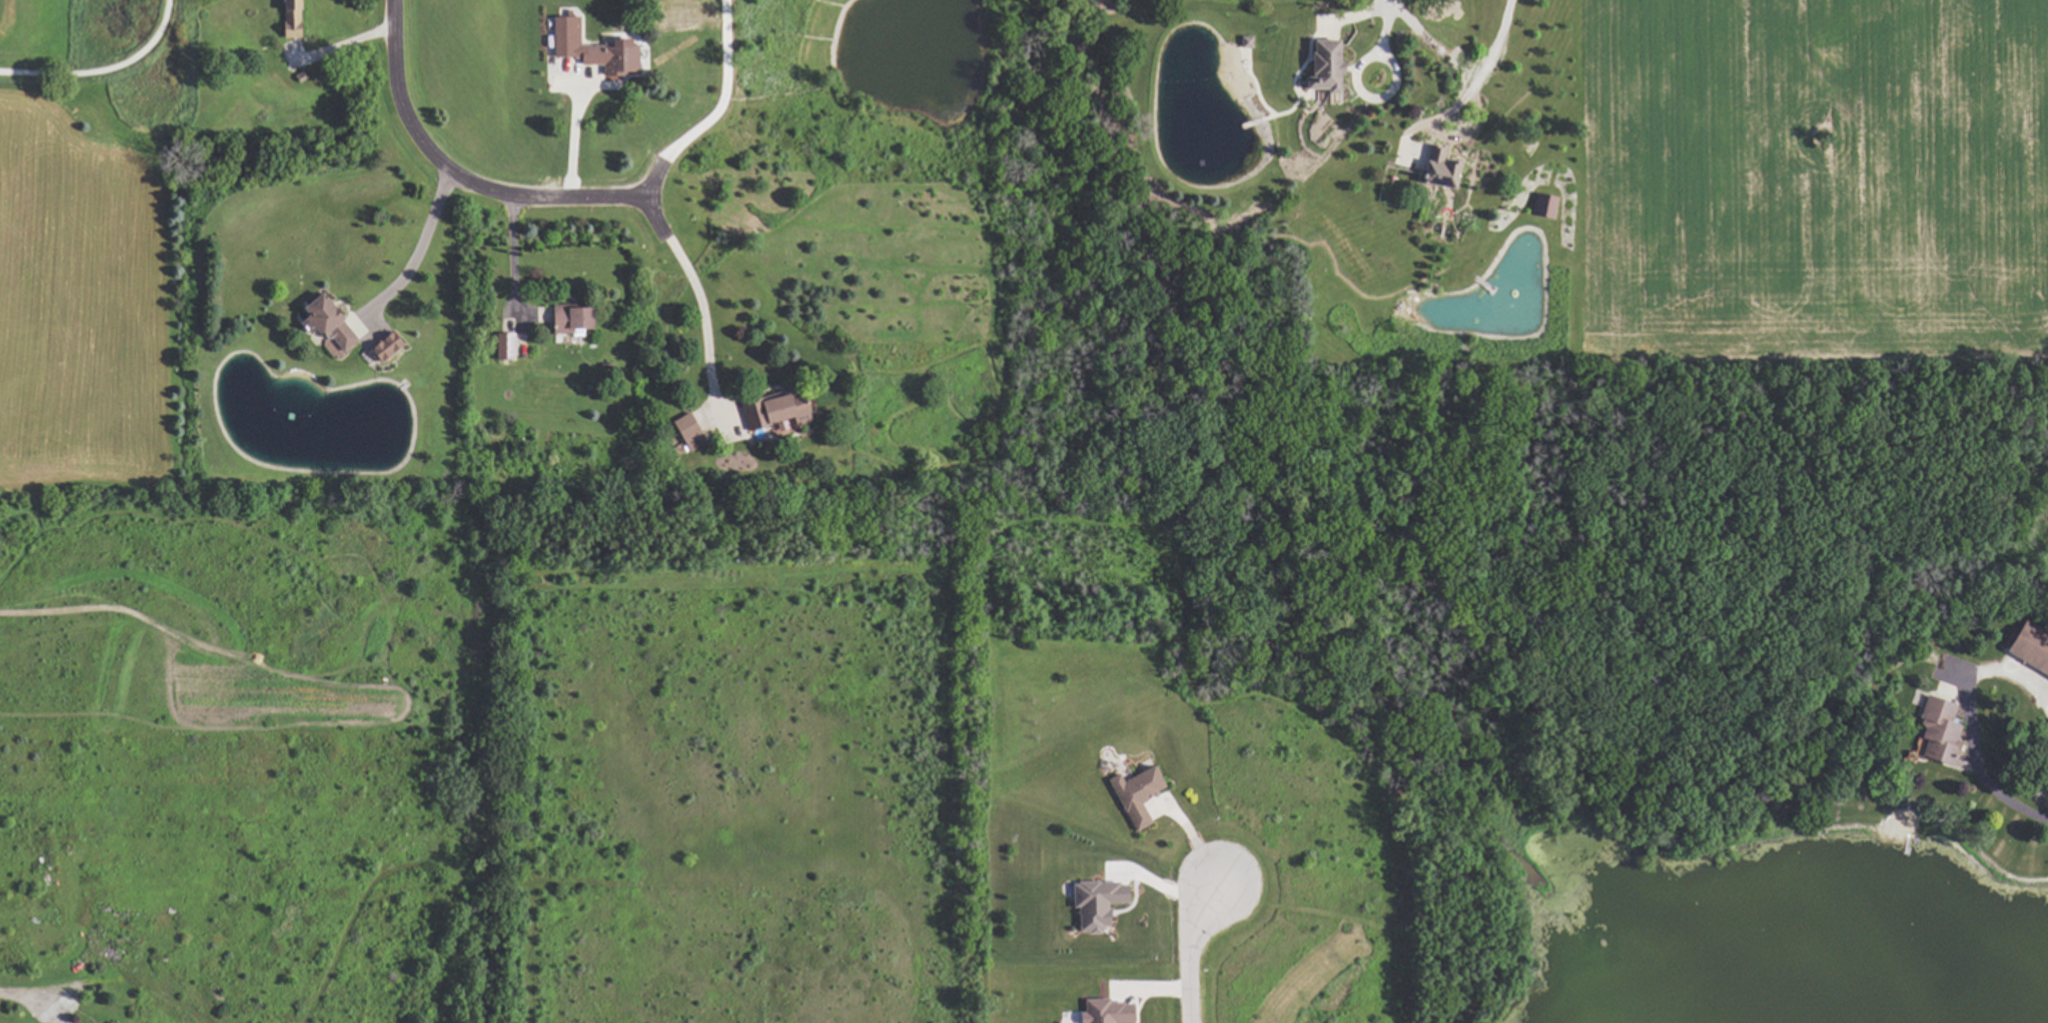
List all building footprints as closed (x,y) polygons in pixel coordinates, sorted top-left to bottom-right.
[(294,0),(280,0),(281,30),(277,30),(277,39),(295,38),(294,0)] [(634,45),(599,46),(576,47),(575,17),(549,17),(549,58),(575,57),(575,65),(599,65),(599,77),(617,77),(617,73),(634,72),(634,45)] [(1336,40),(1306,41),(1307,77),(1300,77),(1300,90),(1323,90),(1323,95),(1337,94),(1336,40)] [(1447,190),(1454,164),(1441,161),(1444,150),(1429,147),(1426,162),(1421,161),(1416,183),(1447,190)] [(1556,198),(1539,195),(1535,217),(1552,220),(1556,198)] [(363,348),(374,364),(399,348),(388,331),(363,348)] [(511,360),(510,334),(492,334),(493,361),(511,360)] [(750,430),(771,424),(775,436),(791,432),(790,427),(807,422),(801,402),(786,407),(782,393),(742,405),(750,430)] [(668,423),(685,452),(703,442),(685,412),(668,423)] [(2047,679),(2047,640),(2039,634),(2040,631),(2023,621),(2004,653),(2047,679)] [(1952,704),(1922,697),(1915,726),(1919,727),(1911,757),(1949,767),(1956,742),(1953,741),(1957,726),(1947,724),(1952,704)] [(1119,782),(1115,774),(1104,780),(1131,833),(1148,824),(1137,803),(1161,790),(1149,767),(1119,782)] [(1104,905),(1126,904),(1126,883),(1068,884),(1068,910),(1073,910),(1073,935),(1096,935),(1096,928),(1104,928),(1104,905)] [(1128,1003),(1107,1004),(1107,1000),(1080,1000),(1080,1014),(1075,1014),(1075,1022),(1128,1022),(1128,1003)]
